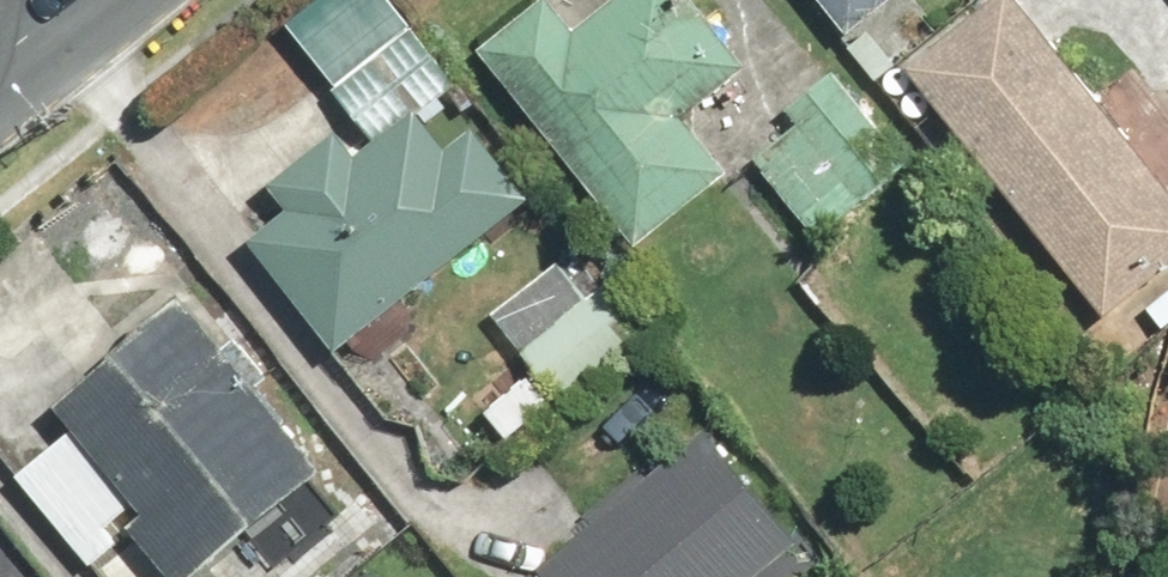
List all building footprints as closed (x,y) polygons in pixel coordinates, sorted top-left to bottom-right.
[(374,164),(356,140),(282,198),(300,221),(269,245),(353,353),(521,222),(550,199),(497,131),(468,154),(438,114),(482,80),(419,0),(335,0),(299,28),(393,149),(374,164)] [(724,203),(747,184),(698,123),(756,77),(695,0),(637,0),(590,37),(561,0),(492,56),(655,259),(724,203)] [(862,33),(905,0),(836,0),(862,33)] [(920,68),(1118,316),(1167,276),(1167,179),(1025,0),(1005,0),(920,68)] [(807,130),(766,162),(828,243),(937,158),(858,56),(791,108),(807,130)] [(570,396),(654,325),(584,243),(500,314),(570,396)] [(135,539),(157,520),(204,576),(229,576),(346,478),(271,389),(289,374),(231,305),(213,320),(199,303),(67,414),(81,431),(24,480),(99,569),(135,539)] [(783,559),(815,531),(721,424),(546,576),(799,576),(783,559)]
